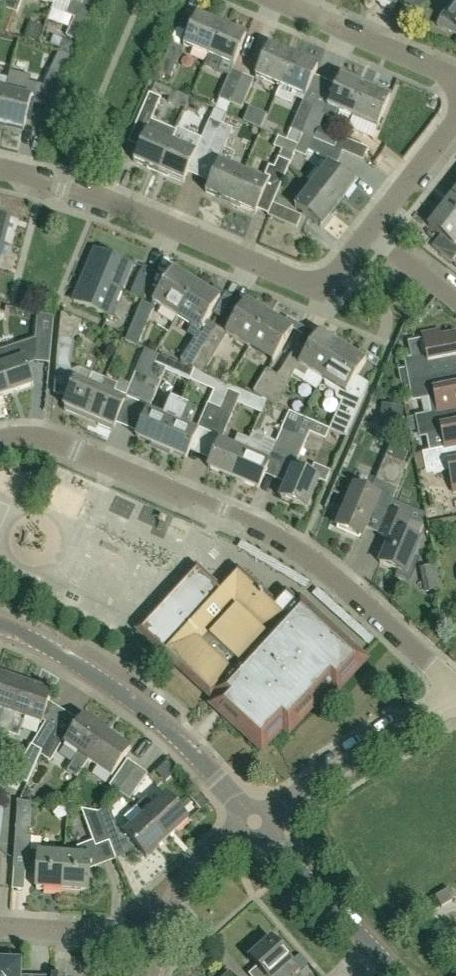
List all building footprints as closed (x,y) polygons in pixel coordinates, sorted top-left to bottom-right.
[(8,0),(0,0),(0,7),(5,9),(8,0)] [(5,9),(17,13),(21,0),(8,0),(5,9)] [(81,4),(82,0),(71,0),(65,16),(74,20),(66,37),(77,43),(91,13),(79,8),(81,4)] [(380,2),(379,5),(381,8),(390,12),(393,11),(398,0),(374,0),(380,2)] [(437,27),(455,35),(455,0),(448,0),(437,27)] [(209,56),(221,25),(196,15),(183,45),(209,56)] [(221,25),(209,56),(233,66),(246,36),(221,25)] [(170,79),(182,50),(170,45),(167,51),(158,74),(170,79)] [(280,87),(293,57),(268,46),(255,76),(280,87)] [(46,108),(46,106),(47,104),(70,57),(70,56),(59,52),(43,86),(28,83),(30,77),(9,72),(5,91),(0,110),(0,124),(23,129),(25,118),(29,119),(33,105),(46,108)] [(293,57),(280,87),(304,97),(317,67),(293,57)] [(230,105),(242,75),(230,70),(218,100),(230,105)] [(242,75),(230,105),(241,110),(254,80),(242,75)] [(337,113),(352,119),(365,88),(340,78),(328,109),(327,109),(326,111),(323,116),(333,121),(337,113)] [(365,88),(352,119),(376,129),(389,98),(365,88)] [(171,143),(176,132),(151,121),(160,99),(149,94),(127,143),(140,148),(134,162),(159,173),(171,143)] [(302,134),(314,106),(302,101),(290,129),(302,134)] [(314,106),(302,134),(314,139),(323,116),(326,111),(314,106)] [(198,179),(221,125),(209,120),(200,142),(176,132),(171,143),(159,173),(183,183),(187,174),(198,179)] [(243,173),(229,167),(234,154),(224,149),(232,130),(221,125),(198,179),(210,184),(206,193),(230,203),(243,173)] [(342,152),(342,153),(362,161),(367,150),(338,137),(334,149),(342,152)] [(342,152),(334,149),(313,140),(308,152),(337,164),(342,153),(342,152)] [(292,156),(282,152),(270,180),(280,185),(292,156)] [(312,187),(338,207),(354,186),(328,166),(312,187)] [(243,173),(230,203),(255,214),(267,183),(243,173)] [(321,227),(338,207),(312,187),(296,207),(321,227)] [(444,206),(455,216),(455,190),(444,206)] [(301,218),(271,206),(266,218),(296,229),(301,218)] [(455,244),(455,216),(444,206),(428,226),(441,236),(432,248),(451,264),(455,258),(455,248),(454,247),(455,244)] [(1,245),(8,218),(0,216),(0,244),(1,245)] [(84,277),(119,292),(130,267),(95,252),(84,277)] [(151,301),(158,276),(137,271),(131,296),(151,301)] [(176,318),(197,287),(173,272),(153,304),(176,318)] [(108,317),(119,292),(84,277),(74,302),(108,317)] [(191,367),(204,347),(215,329),(206,323),(220,301),(197,287),(176,318),(190,327),(188,329),(189,334),(195,338),(181,361),(191,367)] [(142,303),(126,342),(137,347),(153,308),(142,303)] [(249,349),(269,318),(246,303),(226,335),(249,349)] [(82,324),(61,315),(57,365),(56,365),(54,394),(69,395),(65,406),(66,407),(64,410),(77,416),(79,412),(88,416),(105,379),(79,368),(71,371),(70,366),(72,341),(82,324)] [(269,318),(249,349),(272,364),(292,332),(269,318)] [(318,335),(317,337),(306,330),(277,378),(265,398),(276,405),(291,381),(290,380),(295,372),(304,378),(308,372),(322,381),(342,349),(318,335)] [(455,372),(455,359),(455,358),(455,334),(440,337),(439,331),(421,334),(426,356),(410,359),(405,368),(407,382),(455,372)] [(204,347),(191,367),(201,374),(214,354),(204,347)] [(368,385),(356,377),(365,363),(342,349),(322,381),(323,381),(324,388),(334,394),(335,400),(340,403),(328,430),(345,438),(349,429),(349,430),(361,403),(360,403),(368,385)] [(7,394),(34,386),(25,359),(0,367),(0,373),(7,394)] [(154,364),(148,379),(160,384),(166,369),(154,364)] [(265,398),(277,378),(267,371),(254,391),(265,398)] [(455,410),(455,372),(407,382),(410,396),(419,401),(428,400),(431,414),(415,418),(455,410)] [(129,390),(126,397),(126,398),(138,403),(148,380),(140,376),(136,375),(131,386),(129,390)] [(117,385),(105,379),(88,416),(98,421),(97,424),(111,430),(112,427),(114,427),(124,403),(111,398),(117,385)] [(149,408),(159,385),(148,380),(138,403),(149,408)] [(219,381),(214,392),(208,407),(207,407),(198,429),(209,434),(228,391),(230,386),(219,381)] [(232,416),(240,396),(228,391),(209,434),(222,439),(232,416)] [(161,447),(179,403),(166,397),(158,417),(147,413),(136,437),(161,447)] [(185,458),(196,434),(184,428),(192,408),(179,403),(161,447),(185,458)] [(390,412),(390,424),(401,424),(401,404),(382,404),(382,412),(390,412)] [(455,448),(455,410),(415,418),(417,432),(426,438),(442,435),(444,450),(422,454),(422,455),(455,448)] [(293,438),(292,437),(300,418),(289,414),(278,443),(253,433),(250,440),(249,440),(233,478),(258,489),(268,464),(273,455),(284,459),(293,438)] [(233,478),(249,440),(238,436),(233,449),(219,443),(209,468),(233,478)] [(293,438),(284,459),(296,464),(305,443),(293,438)] [(396,492),(395,492),(407,466),(404,465),(408,455),(389,447),(385,457),(375,479),(369,495),(354,488),(338,528),(362,538),(366,529),(374,509),(387,514),(388,511),(392,502),(396,492)] [(422,455),(425,469),(433,475),(449,471),(453,494),(455,493),(455,448),(422,455)] [(306,509),(318,481),(325,484),(330,472),(313,465),(308,476),(294,470),(281,498),(306,509)] [(407,519),(388,511),(387,514),(378,534),(378,535),(390,540),(380,563),(405,574),(419,542),(416,540),(423,526),(407,519)] [(253,546),(241,541),(240,543),(237,548),(305,590),(310,582),(286,565),(266,553),(253,546)] [(436,570),(425,572),(429,594),(440,591),(436,570)] [(275,607),(237,572),(218,594),(194,573),(141,632),(210,696),(216,690),(221,694),(210,706),(214,710),(218,714),(223,718),(263,755),(284,732),(289,737),(332,691),(338,696),(370,662),(363,655),(299,596),(294,602),(286,595),(275,607)] [(376,640),(319,588),(312,595),(370,647),(376,640)] [(7,734),(24,685),(0,677),(0,732),(7,734)] [(18,738),(25,719),(41,725),(51,695),(24,685),(7,734),(18,738)] [(76,778),(106,735),(83,720),(65,746),(79,755),(67,772),(76,778)] [(40,756),(55,731),(45,725),(30,750),(29,750),(16,781),(27,786),(40,756)] [(55,731),(40,756),(50,762),(65,737),(55,731)] [(106,735),(76,778),(77,779),(88,762),(111,778),(129,751),(106,735)] [(119,795),(137,769),(127,762),(109,788),(119,795)] [(137,769),(119,795),(129,802),(147,776),(137,769)] [(166,798),(154,808),(145,798),(135,807),(145,817),(166,840),(187,822),(166,798)] [(61,892),(64,855),(28,853),(31,805),(17,802),(13,870),(38,872),(36,889),(61,892)] [(109,843),(120,838),(109,809),(98,814),(109,843)] [(109,843),(98,814),(81,811),(95,848),(109,843)] [(146,859),(166,840),(145,817),(124,835),(146,859)] [(64,855),(61,892),(88,894),(91,857),(64,855)] [(450,890),(436,898),(442,909),(452,903),(454,897),(450,890)] [(248,975),(249,975),(294,975),(299,972),(307,964),(299,955),(290,963),(271,941),(249,961),(256,968),(248,975)] [(19,975),(20,964),(0,963),(0,975),(19,975)]
